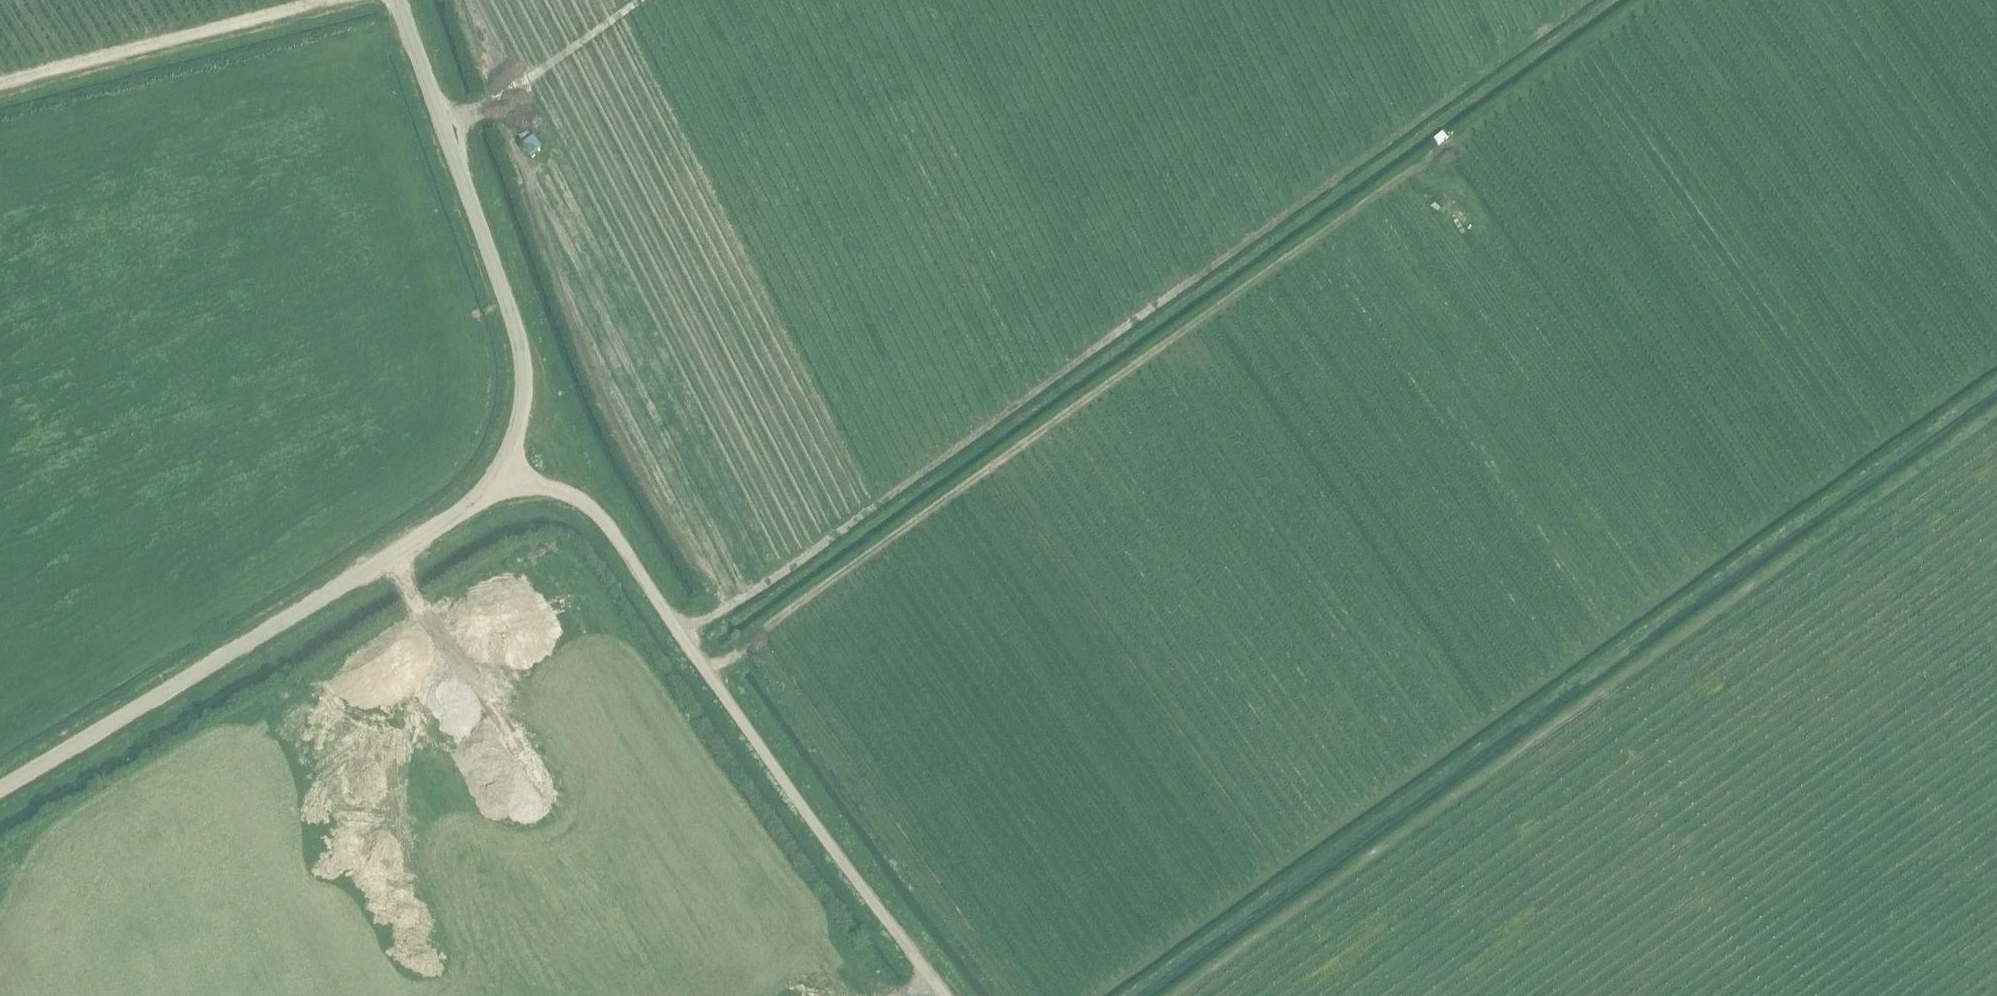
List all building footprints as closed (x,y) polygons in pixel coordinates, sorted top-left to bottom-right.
[(533,138),(522,146),(528,155),(540,147),(533,138)]
